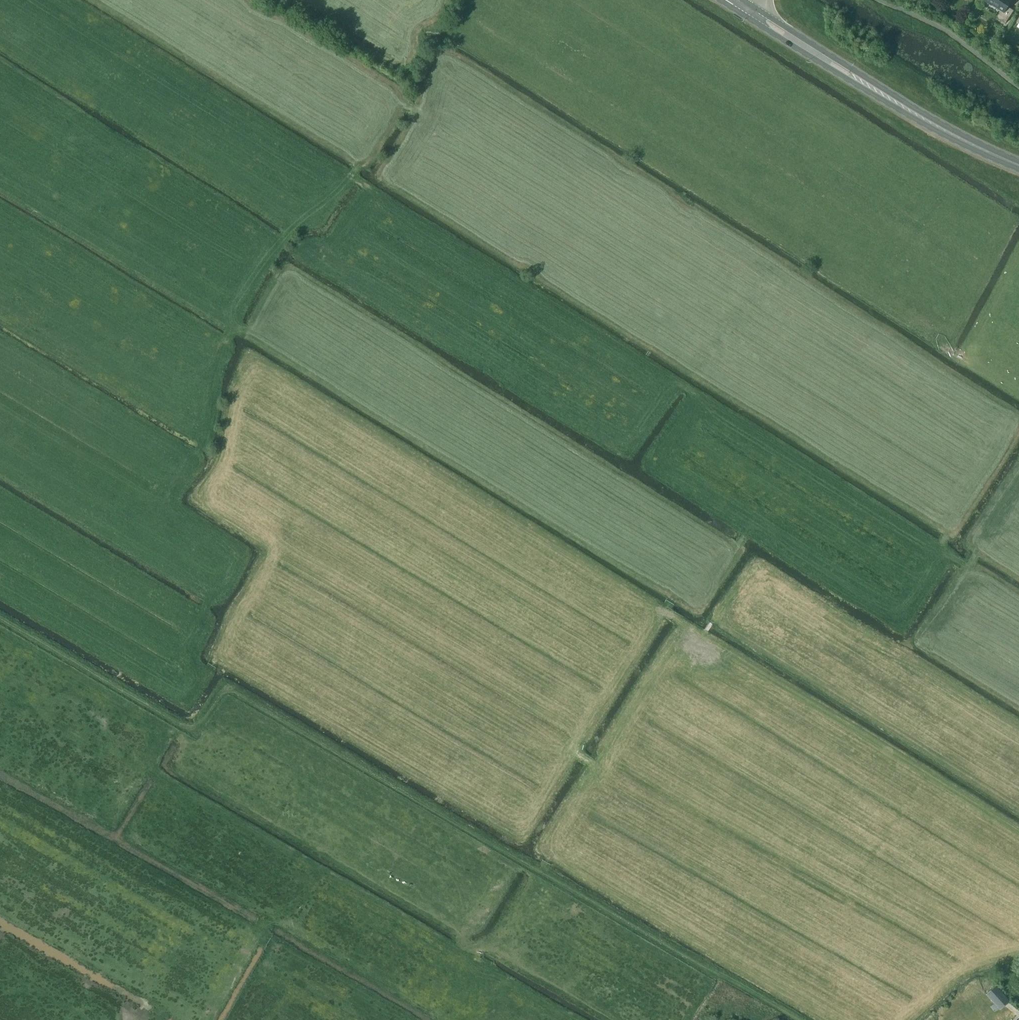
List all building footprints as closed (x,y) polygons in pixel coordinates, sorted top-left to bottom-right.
[(988,1),(987,2),(992,5),(993,4),(1002,10),(998,17),(1006,22),(1014,10),(1008,6),(1012,0),(986,0),(988,1)] [(1011,1001),(997,985),(987,994),(1001,1010),(1011,1001)]
